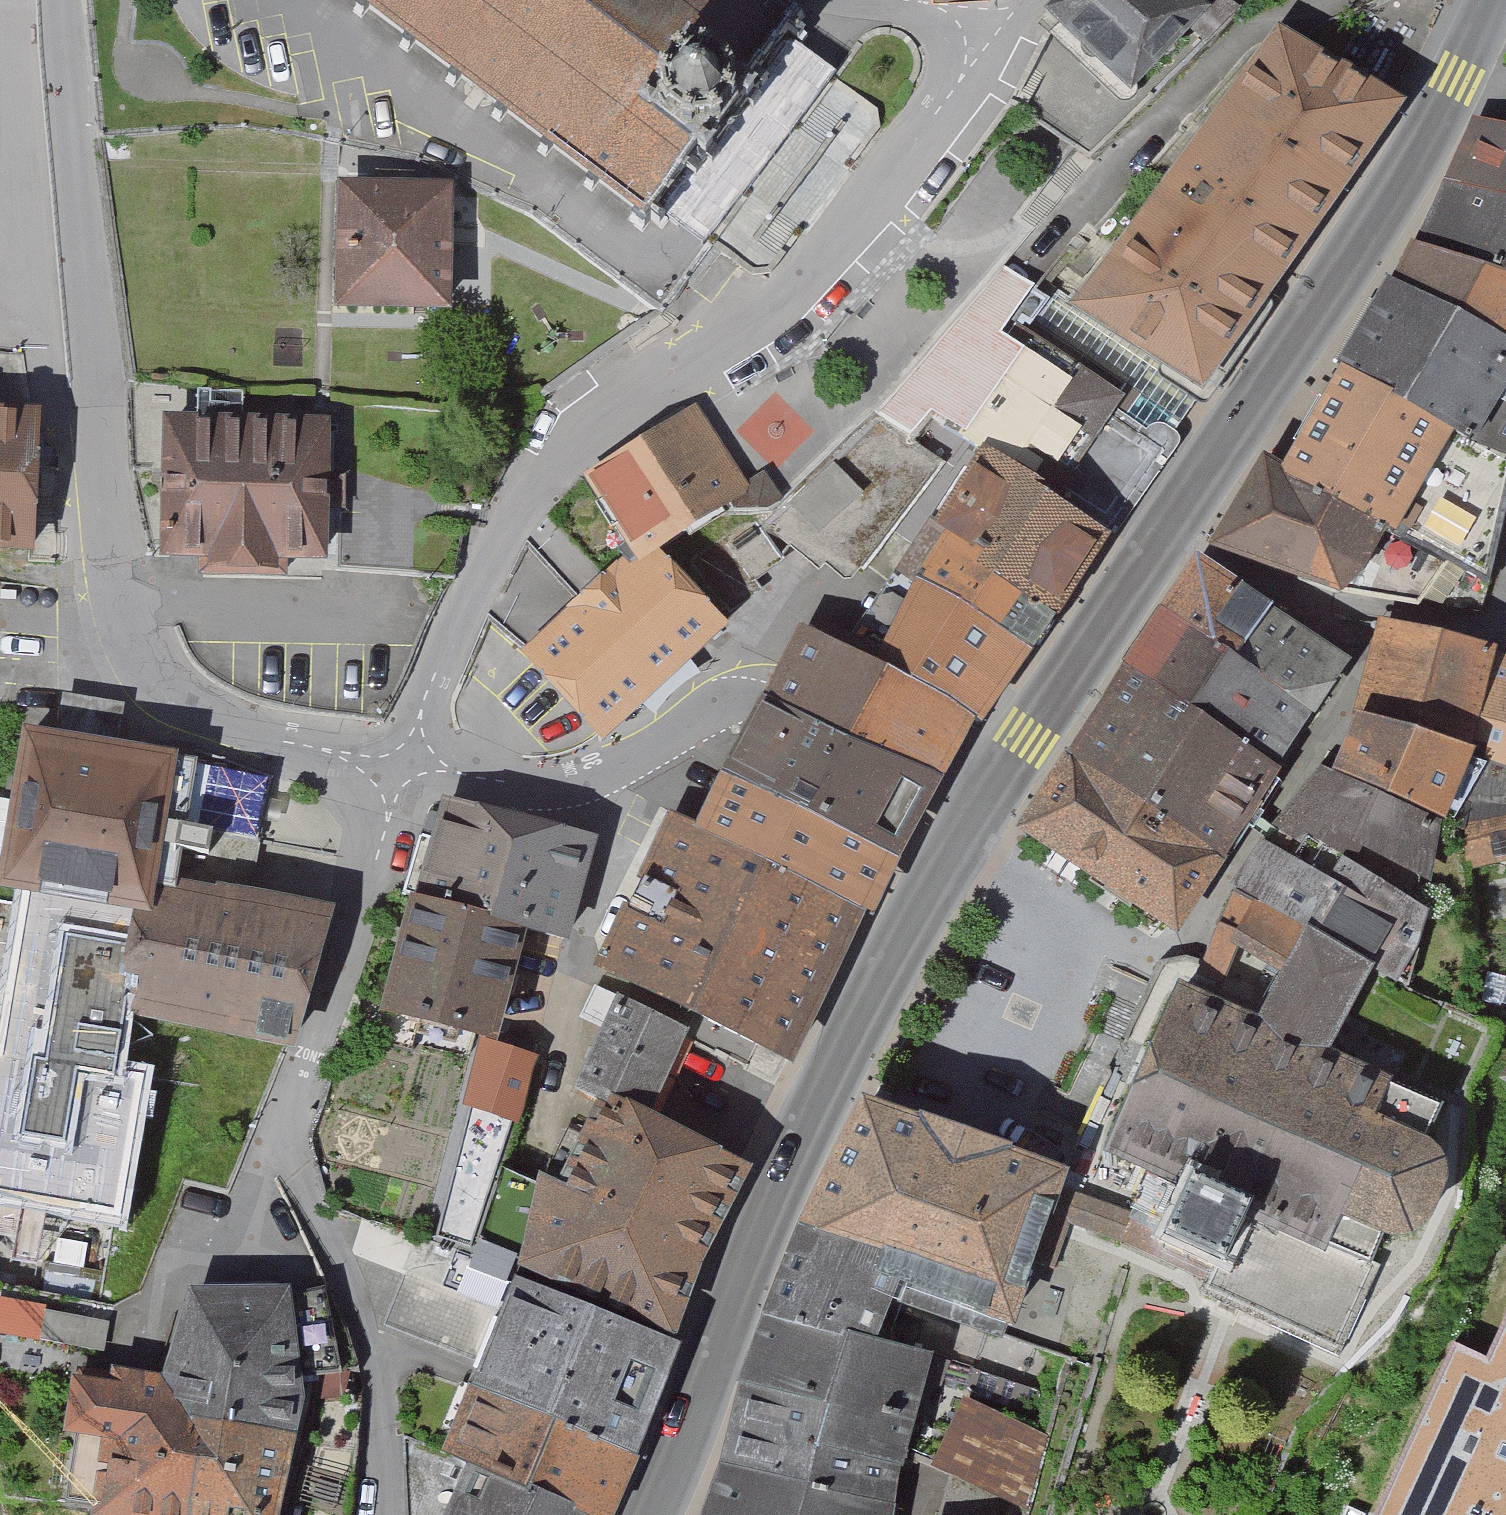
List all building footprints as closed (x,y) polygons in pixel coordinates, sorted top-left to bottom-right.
[(363,5),(357,14),(366,21),(374,11),(412,39),(404,50),(412,56),(420,46),(455,73),(448,83),(457,90),(464,81),(502,108),(494,119),(503,125),(510,115),(547,143),(540,152),(550,159),(557,151),(593,178),(586,187),(597,195),(603,186),(638,212),(632,221),(640,227),(639,229),(648,235),(656,225),(666,233),(674,223),(662,215),(665,211),(672,215),(696,184),(690,179),(694,174),(705,183),(711,175),(708,173),(712,168),(717,172),(767,105),(763,102),(767,95),(769,97),(775,89),(764,80),(767,77),(773,81),(798,48),(791,43),(793,39),(805,48),(813,38),(801,29),(810,18),(800,11),(799,13),(792,8),(785,17),(763,0),(357,0),(363,5)] [(1239,9),(1228,0),(1066,0),(1047,19),(1056,26),(1051,36),(1116,100),(1187,27),(1203,43),(1232,15),(1235,17),(1239,9)] [(1401,108),(1281,33),(1075,309),(1194,387),(1193,390),(1202,395),(1401,108)] [(1476,127),(1450,186),(1505,200),(1505,134),(1476,127)] [(342,192),(341,305),(444,308),(446,193),(444,186),(427,177),(347,175),(348,192),(342,192)] [(1450,186),(1421,248),(1505,277),(1505,200),(1450,186)] [(1505,351),(1505,277),(1421,248),(1399,291),(1505,351)] [(992,453),(1108,529),(1199,399),(1050,302),(1033,324),(1022,317),(1007,340),(1003,336),(1034,289),(1003,265),(878,410),(933,412),(952,421),(949,426),(988,456),(992,453)] [(1505,459),(1505,351),(1399,291),(1348,373),(1479,449),(1505,459)] [(28,352),(0,349),(0,403),(22,405),(28,352)] [(1491,579),(1505,509),(1505,459),(1479,449),(1348,373),(1288,474),(1449,562),(1491,579)] [(58,496),(60,455),(35,454),(37,407),(0,405),(0,544),(30,546),(32,495),(58,496)] [(593,477),(632,540),(636,538),(647,555),(649,552),(652,556),(685,534),(689,538),(722,516),(717,508),(728,501),(743,491),(694,412),(593,477)] [(881,413),(767,524),(821,569),(840,549),(865,569),(945,464),(914,438),(881,413)] [(166,550),(205,551),(204,571),(277,572),(277,552),(319,553),(322,431),(171,427),(166,550)] [(1050,615),(1108,529),(992,453),(988,456),(943,529),(952,535),(981,551),(974,562),(1050,615)] [(1268,463),(1216,547),(1337,593),(1417,604),(1449,562),(1288,474),(1268,463)] [(743,491),(728,501),(737,513),(774,509),(782,501),(764,476),(743,491)] [(891,676),(965,716),(977,722),(1028,649),(923,581),(952,535),(943,529),(930,520),(887,587),(914,606),(889,656),(898,661),(891,676)] [(923,581),(1028,649),(1050,615),(974,562),(981,551),(952,535),(923,581)] [(632,540),(620,551),(633,564),(532,656),(602,731),(652,685),(664,697),(681,681),(670,669),(717,625),(652,556),(646,561),(632,540)] [(1237,662),(1270,615),(1199,567),(1168,614),(1237,662)] [(1237,662),(1168,614),(1127,675),(1223,736),(1266,764),(1304,709),(1237,662)] [(1270,615),(1237,662),(1304,709),(1311,714),(1341,669),(1342,662),(1270,615)] [(1451,819),(1478,776),(1484,766),(1463,757),(1488,668),(1492,654),(1394,626),(1367,723),(1346,770),(1451,819)] [(771,698),(933,776),(948,747),(965,716),(891,676),(898,661),(889,656),(881,671),(807,632),(789,666),(778,686),(771,698)] [(1478,776),(1505,783),(1505,672),(1488,668),(1463,757),(1484,766),(1478,776)] [(1127,675),(1107,706),(1203,766),(1223,736),(1127,675)] [(722,773),(891,855),(933,776),(771,698),(737,765),(728,760),(722,773)] [(1266,764),(1223,736),(1203,766),(1107,706),(1074,756),(1221,854),(1277,770),(1266,764)] [(2,883),(27,887),(138,906),(122,1003),(291,1040),(311,978),(326,911),(247,898),(170,885),(176,847),(207,853),(211,830),(180,825),(191,763),(161,758),(115,750),(118,732),(59,722),(56,740),(28,735),(2,883)] [(199,747),(163,741),(161,758),(191,763),(180,825),(211,830),(207,853),(176,847),(170,885),(247,898),(272,775),(199,747)] [(1074,756),(1026,828),(1174,925),(1221,854),(1074,756)] [(722,773),(702,763),(677,814),(863,908),(891,855),(722,773)] [(1325,774),(1286,824),(1304,837),(1346,862),(1344,868),(1418,913),(1430,823),(1325,774)] [(1478,776),(1451,819),(1464,828),(1469,861),(1505,853),(1505,783),(1478,776)] [(589,842),(445,804),(436,839),(416,834),(410,857),(401,891),(421,896),(420,900),(519,926),(564,937),(589,842)] [(863,908),(677,814),(601,965),(789,1059),(863,908)] [(1304,837),(1286,824),(1269,847),(1288,861),(1304,837)] [(1346,862),(1304,837),(1288,861),(1269,847),(1236,885),(1408,986),(1416,951),(1408,944),(1418,913),(1344,868),(1346,862)] [(118,1216),(141,1080),(112,1075),(122,1003),(138,906),(27,887),(0,1044),(0,1195),(118,1216)] [(1408,1233),(1422,1223),(1441,1189),(1443,1169),(1434,1152),(1423,1144),(1439,1106),(1321,1053),(1368,967),(1238,894),(1205,969),(1225,981),(1243,947),(1291,972),(1260,1026),(1182,992),(1111,1151),(1154,1171),(1134,1216),(1055,1187),(1031,1257),(1050,1265),(1066,1217),(1207,1275),(1200,1291),(1340,1353),(1355,1321),(1376,1331),(1400,1314),(1366,1297),(1380,1265),(1370,1260),(1382,1231),(1408,1233)] [(519,926),(420,900),(391,1004),(367,998),(357,1036),(414,1051),(424,1013),(492,1028),(519,926)] [(643,1119),(646,1113),(684,1030),(595,987),(582,1017),(607,1028),(578,1089),(605,1104),(606,1100),(643,1119)] [(437,1242),(475,1253),(504,1171),(526,1106),(529,1089),(491,1076),(469,1143),(437,1242)] [(587,1140),(566,1130),(541,1185),(504,1171),(475,1253),(470,1267),(507,1281),(512,1257),(671,1326),(694,1263),(743,1164),(646,1113),(643,1119),(606,1100),(605,1104),(587,1140)] [(1031,1257),(1055,1187),(1059,1175),(926,1125),(925,1128),(866,1107),(808,1224),(772,1314),(887,1349),(888,1344),(919,1352),(925,1327),(879,1314),(884,1299),(1066,1359),(1067,1354),(1004,1334),(1031,1257)] [(521,1286),(507,1281),(470,1267),(362,1219),(352,1252),(370,1288),(392,1294),(380,1325),(488,1371),(481,1388),(520,1405),(521,1402),(632,1449),(673,1345),(521,1286)] [(39,1291),(98,1301),(103,1271),(44,1261),(39,1291)] [(187,1300),(194,1302),(166,1382),(170,1385),(160,1416),(202,1420),(289,1438),(297,1401),(297,1373),(340,1369),(325,1290),(190,1292),(187,1300)] [(46,1311),(40,1341),(99,1352),(105,1322),(46,1311)] [(772,1314),(748,1379),(827,1400),(819,1440),(894,1463),(924,1354),(919,1352),(888,1344),(887,1349),(772,1314)] [(1485,1365),(1450,1350),(1407,1443),(1364,1423),(1412,1319),(1400,1314),(1376,1331),(1369,1347),(1328,1436),(1396,1467),(1373,1514),(1505,1514),(1505,1320),(1485,1365)] [(202,1420),(160,1416),(170,1385),(166,1382),(92,1372),(90,1386),(76,1384),(69,1428),(75,1430),(66,1502),(100,1506),(94,1514),(189,1514),(202,1420)] [(887,1504),(894,1463),(819,1440),(827,1400),(748,1379),(726,1464),(887,1504)] [(632,1449),(521,1402),(520,1405),(481,1388),(453,1457),(476,1467),(477,1464),(592,1514),(605,1514),(632,1449)] [(967,1403),(935,1470),(949,1476),(950,1473),(1024,1506),(1044,1439),(967,1403)] [(289,1438),(202,1420),(189,1514),(273,1514),(289,1438)] [(477,1464),(476,1467),(453,1457),(403,1436),(408,1514),(592,1514),(477,1464)] [(940,1514),(1022,1514),(1024,1506),(950,1473),(949,1476),(935,1470),(911,1459),(907,1474),(948,1491),(940,1513),(940,1514)] [(887,1504),(726,1464),(707,1514),(885,1514),(887,1504)] [(341,1478),(308,1468),(298,1503),(332,1512),(341,1478)]
